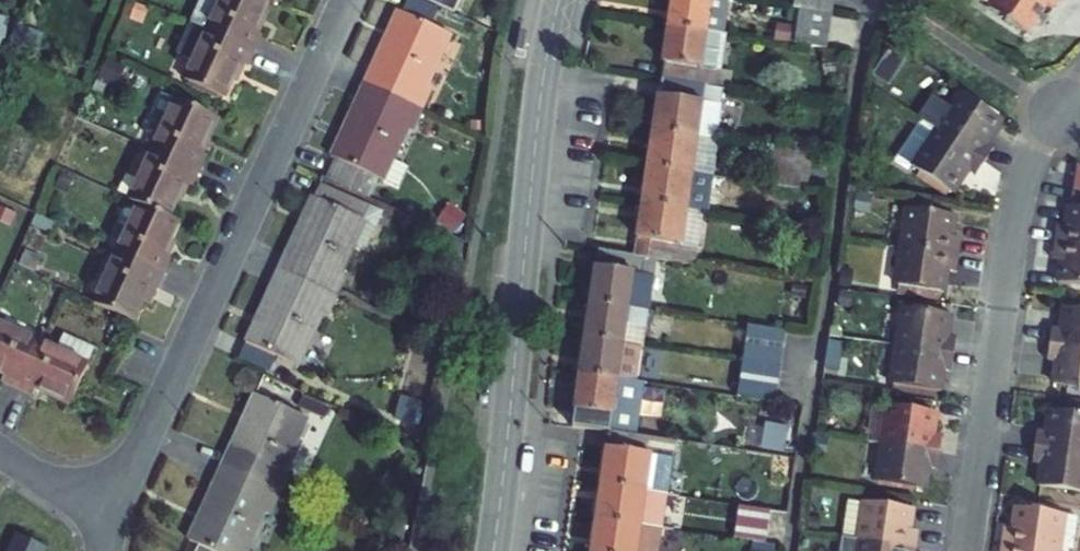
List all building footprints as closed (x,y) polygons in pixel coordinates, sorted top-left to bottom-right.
[(268,0),(201,0),(191,22),(254,51),(261,35),(254,31),(268,0)] [(366,84),(422,110),(432,90),(427,87),(451,35),(431,25),(439,8),(420,0),(406,0),(401,12),(399,11),(366,84)] [(453,13),(458,0),(425,0),(453,13)] [(669,27),(722,35),(724,35),(728,0),(673,0),(669,27)] [(799,10),(832,15),(834,0),(795,0),(794,9),(799,10)] [(989,6),(988,8),(1005,19),(1004,20),(1008,24),(1009,22),(1028,34),(1047,6),(1053,10),(1059,0),(980,0),(989,6)] [(794,45),(827,50),(832,15),(799,10),(794,45)] [(224,97),(240,63),(247,66),(254,51),(191,22),(177,54),(193,61),(185,80),(224,97)] [(665,63),(663,80),(724,89),(730,89),(733,73),(717,70),(722,35),(669,27),(664,63),(665,63)] [(659,96),(653,132),(716,141),(724,89),(663,80),(660,96),(659,96)] [(393,160),(409,128),(414,130),(422,110),(366,84),(332,157),(336,159),(327,178),(351,189),(360,169),(397,186),(406,166),(393,160)] [(922,121),(984,162),(993,148),(985,142),(1000,120),(961,93),(951,108),(933,96),(918,118),(922,121)] [(153,115),(165,121),(152,149),(199,171),(206,155),(199,152),(214,118),(162,94),(153,115)] [(984,162),(922,121),(898,158),(952,193),(967,170),(975,176),(984,162)] [(653,132),(648,168),(691,174),(713,177),(718,141),(716,141),(653,132)] [(169,217),(184,183),(191,186),(199,171),(152,149),(129,200),(139,204),(169,217)] [(774,150),(768,185),(806,191),(811,155),(774,150)] [(1065,228),(1056,226),(1053,243),(1079,247),(1079,165),(1075,162),(1065,228)] [(648,168),(643,203),(686,209),(691,174),(648,168)] [(708,213),(713,177),(691,174),(686,209),(703,212),(708,213)] [(314,197),(280,269),(337,296),(347,275),(342,272),(355,244),(365,249),(382,211),(321,183),(315,197),(314,197)] [(696,264),(703,212),(686,209),(643,203),(636,256),(656,259),(696,264)] [(163,256),(179,222),(169,217),(139,204),(117,253),(163,275),(170,259),(163,256)] [(907,209),(901,247),(958,255),(960,238),(951,237),(954,215),(907,209)] [(1058,282),(1067,284),(1079,286),(1079,247),(1053,243),(1051,259),(1060,261),(1058,282)] [(896,285),(898,285),(940,291),(943,292),(946,270),(955,271),(958,255),(901,247),(896,285)] [(598,250),(591,303),(648,311),(656,259),(636,256),(598,250)] [(132,321),(149,287),(155,290),(163,275),(117,253),(94,303),(132,321)] [(280,269),(239,358),(270,371),(277,356),(299,366),(323,314),(328,316),(337,296),(280,269)] [(940,291),(898,285),(897,294),(939,301),(940,291)] [(591,303),(585,338),(642,346),(648,311),(591,303)] [(1061,329),(1052,328),(1049,344),(1079,349),(1079,310),(1064,307),(1061,329)] [(903,308),(897,346),(954,354),(956,338),(947,336),(950,315),(903,308)] [(0,324),(0,371),(5,374),(2,381),(17,388),(39,342),(0,324)] [(743,361),(782,367),(787,331),(748,326),(743,361)] [(63,334),(56,350),(39,342),(17,388),(33,395),(36,388),(71,404),(89,365),(87,364),(94,348),(63,334)] [(580,374),(637,382),(642,346),(585,338),(580,374)] [(1049,344),(1047,361),(1056,362),(1053,384),(1079,388),(1079,349),(1049,344)] [(936,397),(937,391),(939,391),(942,369),(952,370),(954,354),(897,346),(891,391),(936,397)] [(737,397),(777,402),(782,367),(743,361),(737,397)] [(609,431),(637,436),(644,383),(637,382),(580,374),(572,426),(609,431)] [(289,473),(284,471),(308,419),(256,395),(222,468),(279,494),(289,473)] [(867,442),(883,444),(939,452),(941,436),(933,434),(936,412),(873,404),(867,442)] [(1079,453),(1079,415),(1049,410),(1046,432),(1036,430),(1035,447),(1079,453)] [(751,445),(788,451),(792,423),(755,417),(751,445)] [(676,441),(637,436),(609,431),(601,484),(668,494),(676,441)] [(925,489),(928,467),(937,468),(939,452),(883,444),(877,487),(915,492),(915,487),(925,489)] [(1041,465),(1038,486),(1079,492),(1079,453),(1035,447),(1032,464),(1041,465)] [(222,468),(189,540),(199,545),(196,550),(247,550),(265,512),(270,514),(279,494),(222,468)] [(596,520),(662,530),(668,494),(601,484),(596,520)] [(848,500),(842,538),(915,548),(917,531),(908,530),(911,508),(864,502),(848,500)] [(740,506),(735,538),(765,543),(770,510),(740,506)] [(1012,529),(1003,528),(1000,544),(1046,550),(1072,550),(1076,516),(1015,508),(1012,529)] [(662,530),(596,520),(592,550),(659,550),(662,530)] [(10,550),(46,550),(47,548),(18,535),(10,550)] [(915,548),(842,538),(840,550),(915,550),(915,548)]
